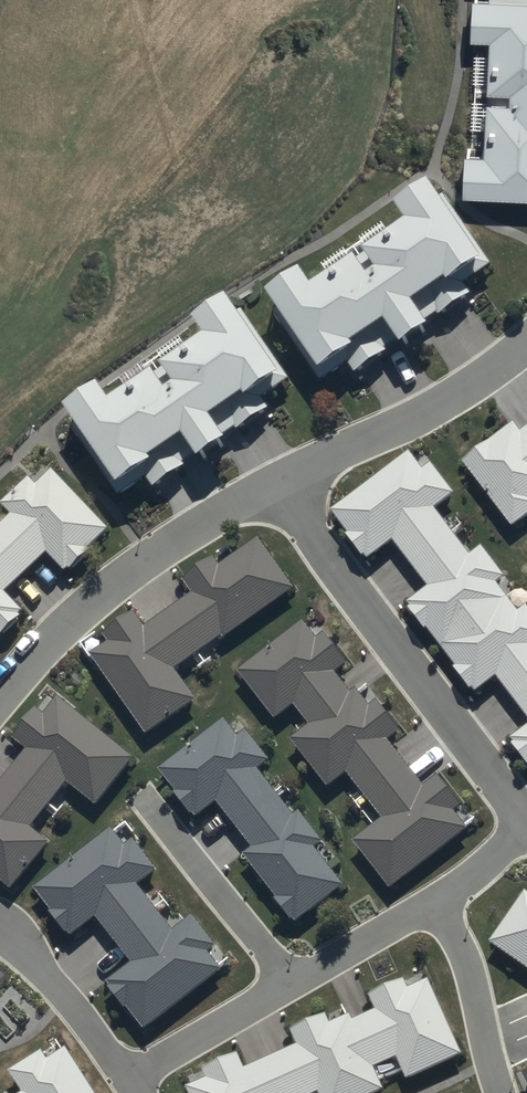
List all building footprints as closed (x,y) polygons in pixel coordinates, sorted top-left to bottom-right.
[(489,25),(485,139),(465,139),(463,188),(526,190),(526,0),(471,0),(470,24),(489,25)] [(400,206),(410,223),(313,284),(302,267),(260,293),(314,379),(340,363),(347,374),(467,300),(460,289),(489,270),(435,184),(400,206)] [(196,323),(207,339),(111,404),(100,387),(59,415),(116,499),(141,482),(149,493),(266,414),(258,403),(287,384),(231,300),(196,323)] [(470,464),(515,524),(526,515),(526,437),(522,440),(518,434),(496,451),(492,447),(470,464)] [(331,512),(368,563),(394,544),(427,590),(407,605),(475,697),(497,681),(526,721),(526,609),(521,613),(500,584),(509,578),(486,547),(473,556),(437,508),(456,495),(420,446),(331,512)] [(25,614),(6,593),(48,554),(67,575),(112,534),(54,472),(39,486),(33,480),(3,507),(12,516),(0,527),(0,637),(25,614)] [(177,672),(295,590),(260,539),(220,565),(215,559),(186,583),(194,596),(145,628),(136,614),(103,635),(109,643),(90,656),(146,736),(197,701),(177,672)] [(353,843),(391,891),(469,831),(456,814),(464,808),(439,776),(426,787),(391,742),(403,734),(377,701),(371,706),(343,669),(351,663),(314,616),(240,674),(277,721),(295,707),(310,727),(292,741),(330,790),(348,776),(383,820),(353,843)] [(0,785),(0,882),(13,892),(51,845),(33,829),(69,784),(99,808),(137,760),(58,697),(44,715),(37,710),(13,739),(27,751),(0,785)] [(296,925),(345,887),(316,850),(324,843),(301,812),(295,817),(259,771),(272,761),(235,714),(160,771),(197,819),(217,804),(253,849),(243,856),(296,925)] [(508,743),(526,768),(526,730),(508,743)] [(119,825),(35,891),(73,939),(97,921),(133,965),(109,984),(148,1032),(225,971),(211,954),(218,948),(193,917),(175,932),(139,887),(157,873),(119,825)] [(494,939),(526,963),(526,897),(525,895),(494,939)] [(191,1092),(383,1092),(384,1092),(375,1071),(400,1060),(409,1082),(465,1058),(432,981),(411,990),(407,982),(370,997),(376,1011),(354,1021),(351,1016),(330,1025),(327,1019),(292,1034),(298,1047),(247,1070),(241,1056),(185,1080),(191,1092)] [(66,1049),(47,1060),(41,1052),(10,1071),(24,1092),(94,1092),(66,1049)]
